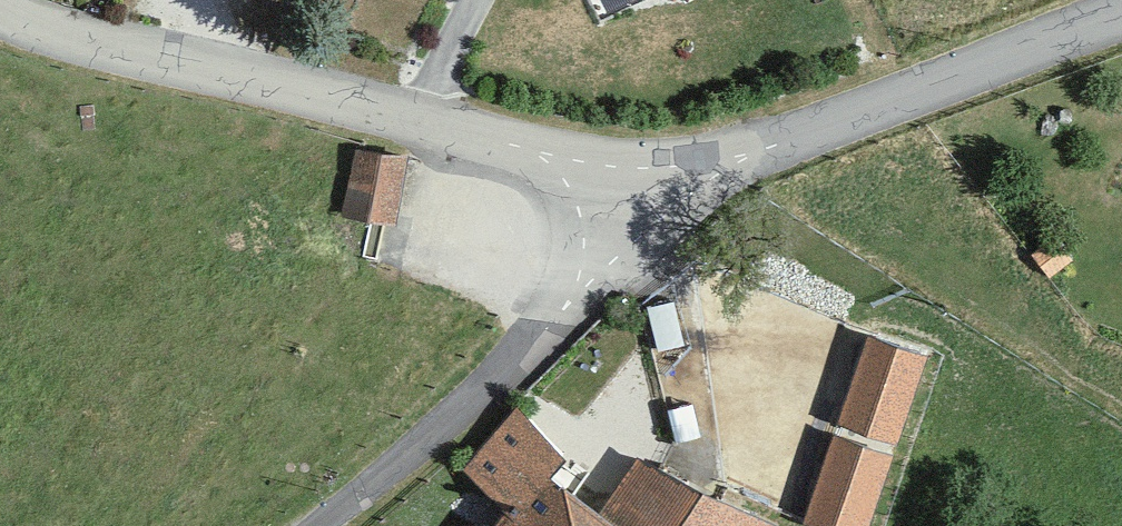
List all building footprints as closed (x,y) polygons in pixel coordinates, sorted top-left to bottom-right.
[(623,10),(646,0),(618,0),(623,10)] [(360,141),(351,208),(406,215),(414,148),(360,141)] [(927,356),(868,336),(838,426),(897,446),(927,356)] [(649,465),(614,515),(562,482),(582,459),(524,412),(472,476),(509,508),(494,525),(782,525),(649,465)] [(833,437),(802,525),(869,525),(892,457),(833,437)]
